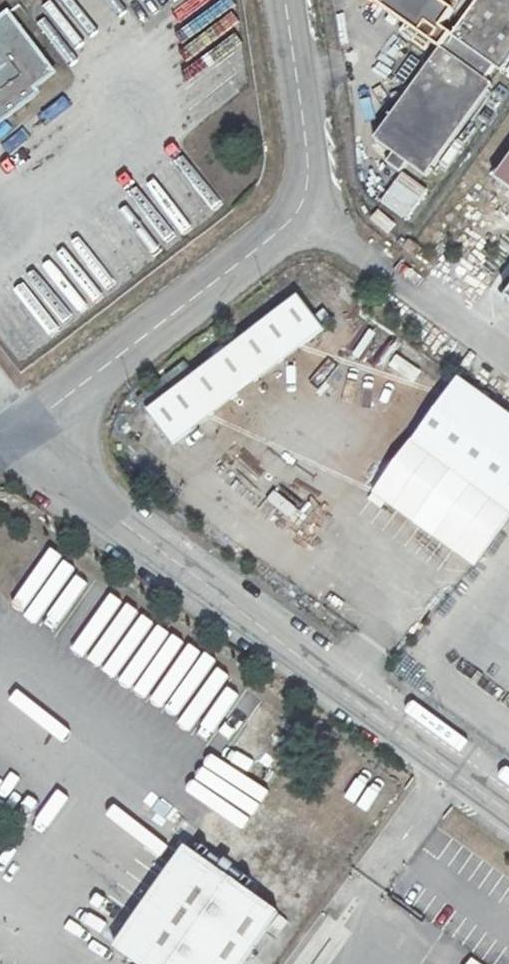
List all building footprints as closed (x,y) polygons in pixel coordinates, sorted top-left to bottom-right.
[(372,139),(422,176),(488,88),(480,83),(490,70),(497,75),(508,58),(508,0),(475,0),(447,37),(440,32),(439,29),(449,14),(437,5),(440,0),(367,0),(414,34),(409,41),(423,51),(428,44),(437,50),(372,139)] [(39,94),(35,89),(54,73),(9,14),(0,20),(0,123),(39,94)] [(492,181),(508,193),(508,158),(492,181)] [(401,171),(379,202),(406,222),(429,191),(401,171)] [(407,254),(412,248),(404,243),(400,249),(407,254)] [(407,254),(405,257),(412,262),(418,253),(412,248),(407,254)] [(407,254),(400,249),(398,252),(405,257),(407,254)] [(151,412),(179,447),(329,332),(304,296),(151,412)] [(368,327),(353,355),(376,366),(390,338),(368,327)] [(420,442),(508,507),(508,409),(466,378),(420,442)] [(113,950),(132,963),(242,963),(276,915),(184,850),(113,950)]
